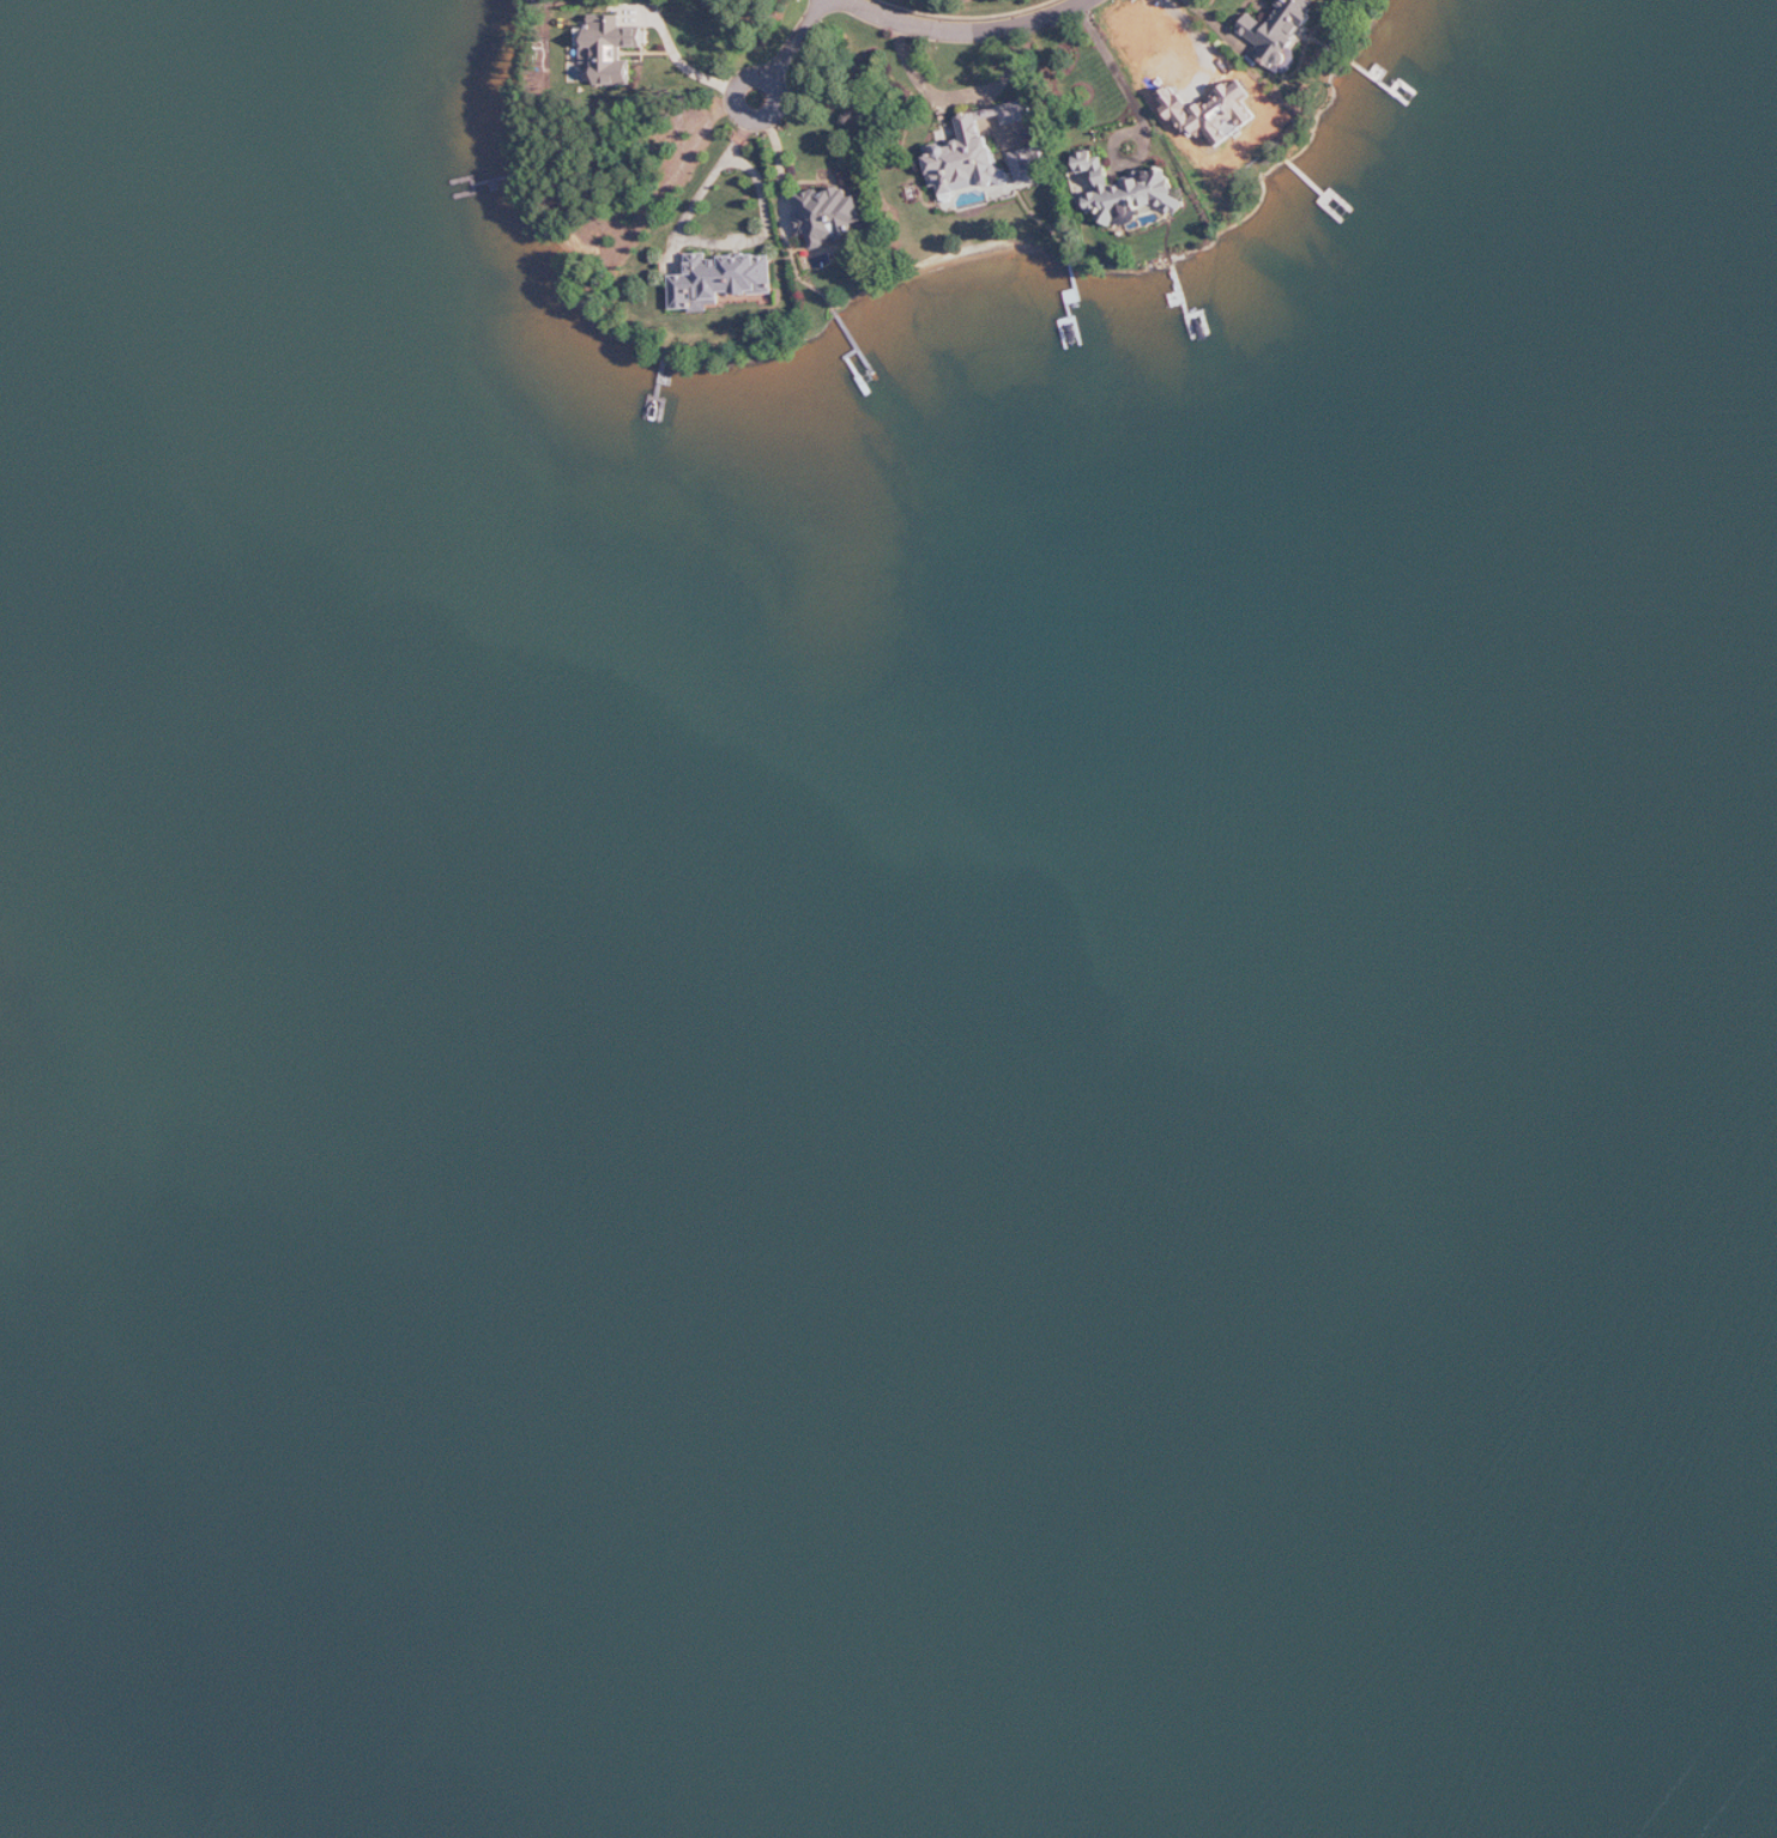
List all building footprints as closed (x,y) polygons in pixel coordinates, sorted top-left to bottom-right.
[(1264,47),(1257,58),(1279,71),(1286,60),(1294,64),(1299,56),(1292,51),(1321,5),(1313,0),(1284,0),(1268,25),(1249,13),(1238,31),(1264,47)] [(633,85),(632,60),(621,60),(621,47),(645,47),(645,28),(622,28),(622,15),(592,16),(592,22),(579,23),(580,47),(585,47),(585,64),(596,64),(597,86),(633,85)] [(1193,112),(1175,85),(1160,95),(1192,142),(1207,132),(1217,147),(1261,118),(1248,99),(1253,95),(1244,82),(1233,89),(1231,86),(1193,112)] [(957,115),(963,140),(925,148),(933,188),(940,186),(941,195),(1005,182),(995,134),(983,136),(980,120),(1002,115),(1005,126),(1034,120),(1030,101),(957,115)] [(1013,152),(1018,184),(1049,178),(1043,147),(1013,152)] [(1114,185),(1104,156),(1097,159),(1093,150),(1077,156),(1076,161),(1067,164),(1082,205),(1089,208),(1092,215),(1099,213),(1102,221),(1113,226),(1121,223),(1128,226),(1138,222),(1143,209),(1155,205),(1181,215),(1186,201),(1178,198),(1170,177),(1166,175),(1162,166),(1148,171),(1145,170),(1133,174),(1131,178),(1114,185)] [(800,195),(804,214),(796,216),(801,234),(811,232),(814,247),(857,236),(854,226),(867,223),(860,195),(851,198),(848,187),(822,193),(821,189),(800,195)] [(774,255),(710,258),(710,254),(689,254),(690,275),(672,275),(673,312),(711,310),(710,306),(723,305),(723,295),(775,293),(774,255)]
